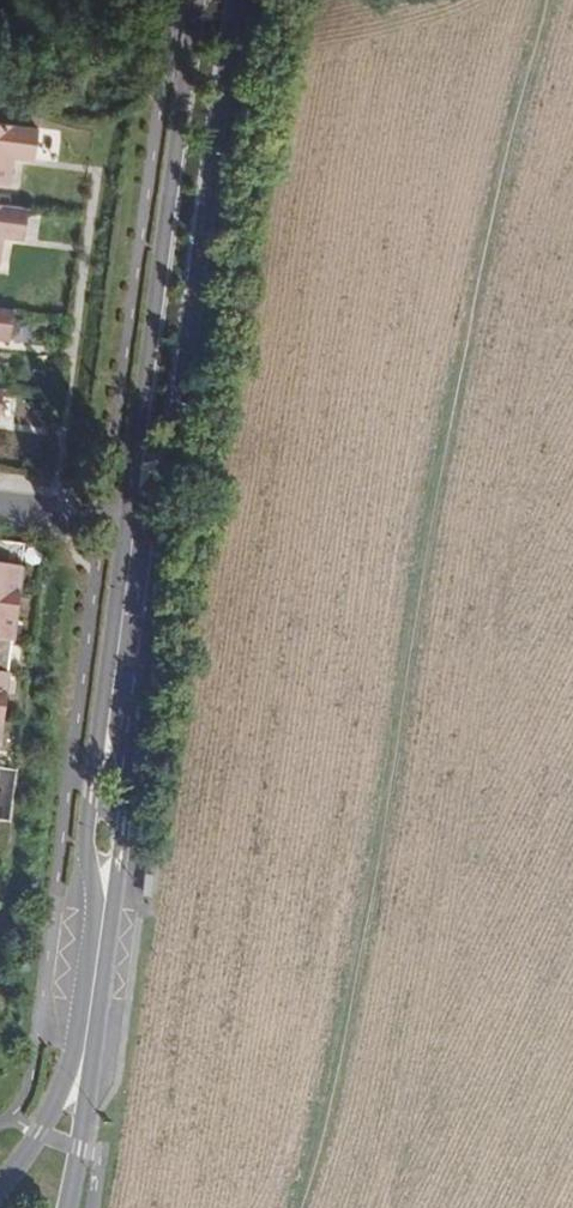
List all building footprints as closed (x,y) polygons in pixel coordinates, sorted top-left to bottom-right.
[(36,129),(0,124),(0,184),(9,185),(13,157),(32,159),(36,129)] [(27,207),(0,203),(0,266),(4,238),(23,240),(27,207)] [(14,311),(0,309),(0,342),(9,343),(14,311)] [(0,721),(3,721),(6,695),(4,695),(14,619),(16,620),(19,593),(18,593),(24,544),(0,541),(0,724),(0,721)]
